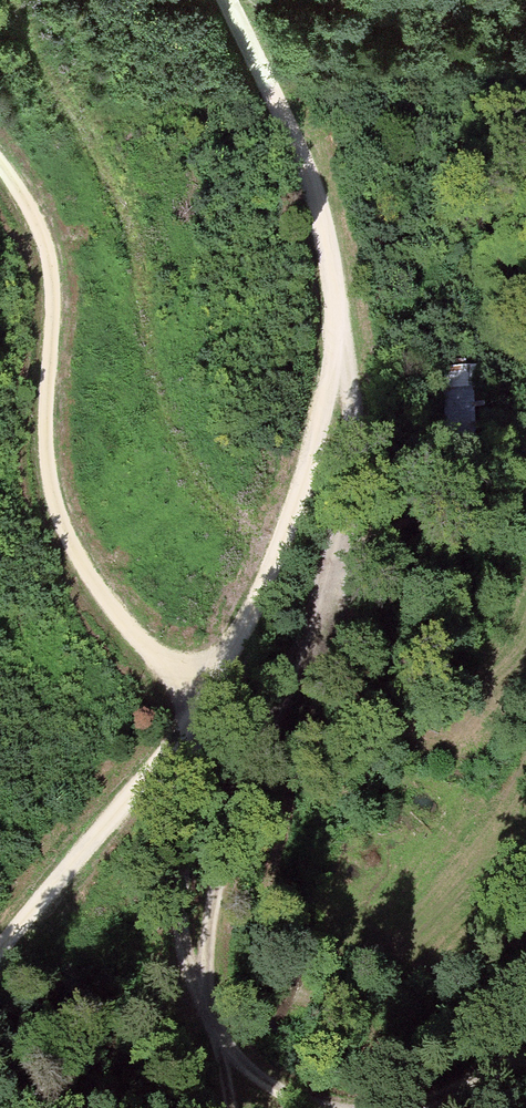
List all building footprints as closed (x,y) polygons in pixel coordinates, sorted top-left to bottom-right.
[(475,367),(442,368),(444,450),(478,449),(475,367)]
